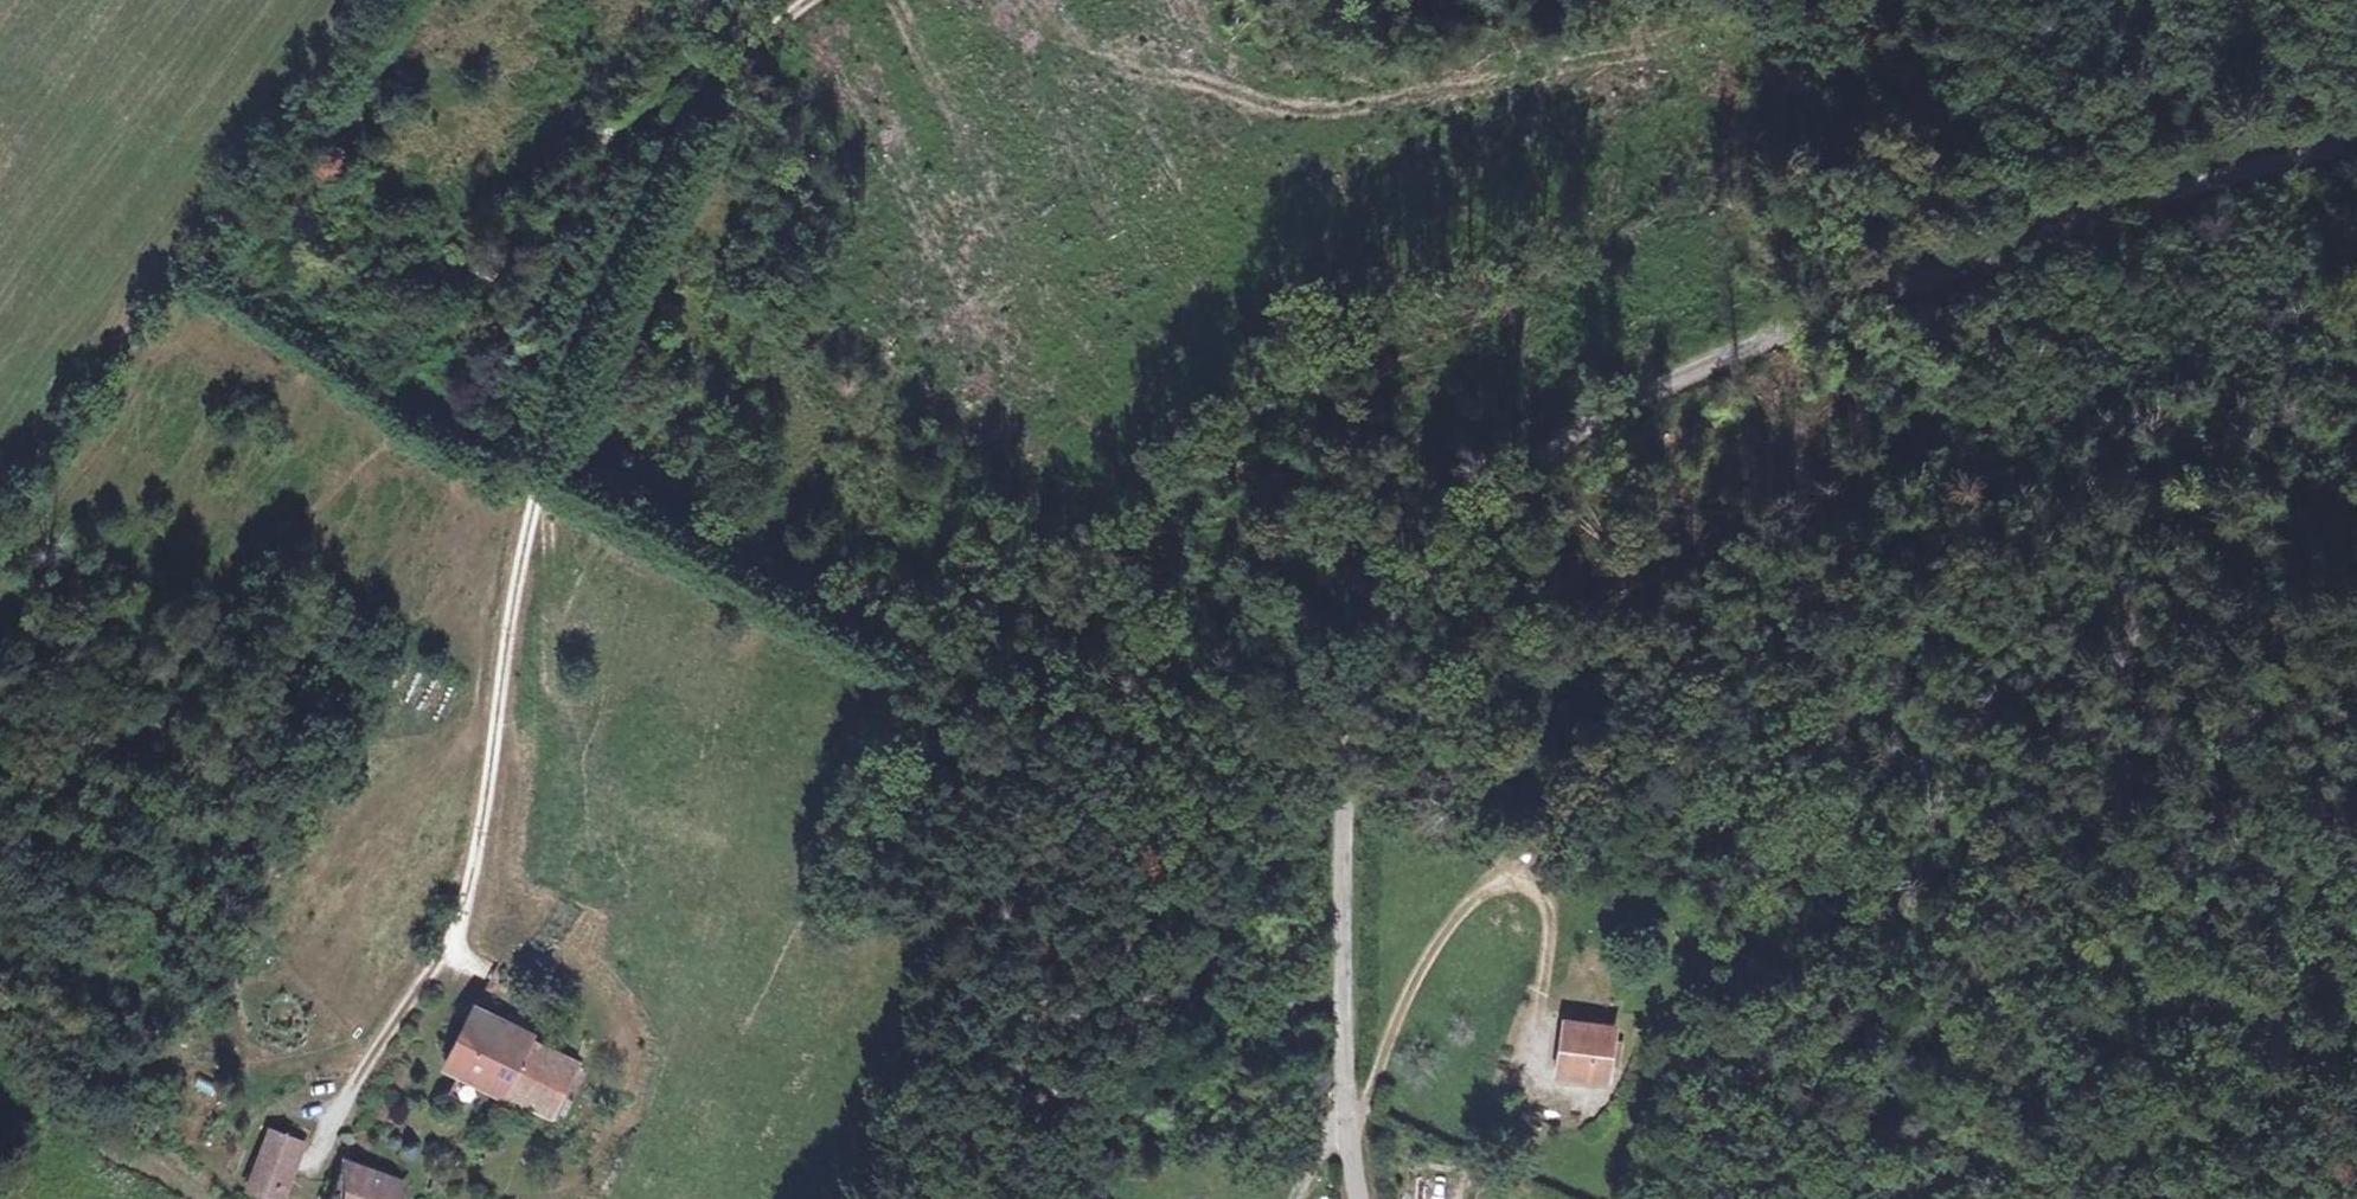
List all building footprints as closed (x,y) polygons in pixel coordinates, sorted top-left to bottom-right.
[(503,1092),(532,1041),(472,1006),(443,1056),(503,1092)] [(1617,1024),(1573,1017),(1563,1077),(1607,1084),(1617,1024)] [(579,1068),(532,1041),(503,1092),(548,1118),(579,1068)] [(284,1126),(272,1157),(312,1175),(324,1144),(284,1126)] [(396,1195),(402,1179),(350,1156),(332,1198),(403,1198),(396,1195)] [(272,1157),(258,1194),(272,1198),(304,1198),(312,1175),(272,1157)]
